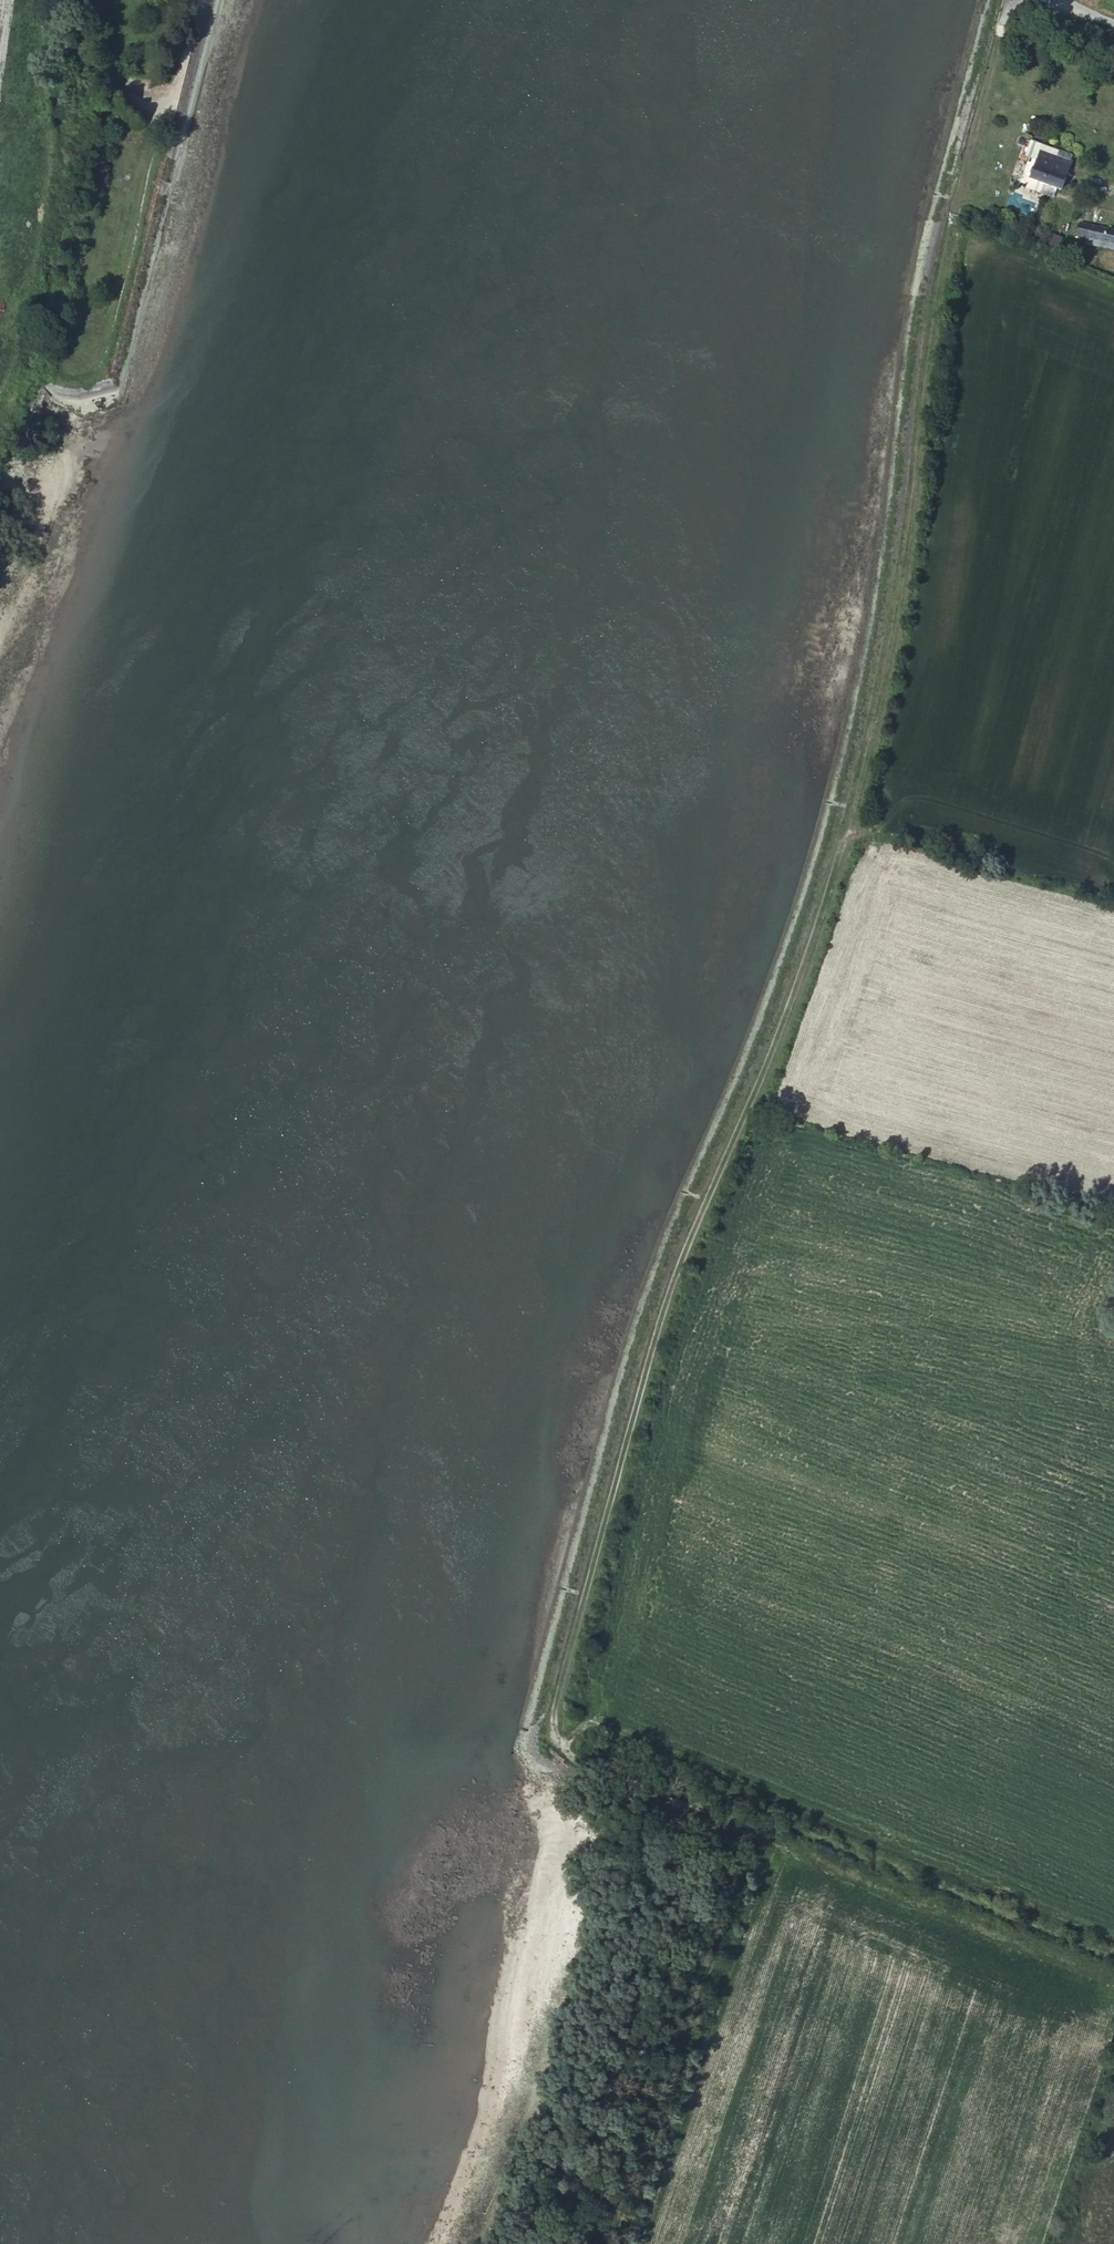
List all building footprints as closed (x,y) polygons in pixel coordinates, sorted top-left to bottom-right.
[(1024,168),(1041,173),(1043,165),(1061,171),(1063,164),(1048,159),(1050,154),(1020,144),(1015,159),(1022,160),(1021,166),(1017,166),(1011,187),(1019,189),(1018,192),(1033,197),(1035,189),(1019,184),(1024,168)] [(1048,159),(1063,164),(1065,159),(1050,154),(1048,159)] [(1043,165),(1041,173),(1059,178),(1061,171),(1043,165)] [(1059,178),(1041,173),(1024,168),(1019,184),(1035,189),(1049,193),(1053,195),(1059,178)] [(1049,193),(1035,189),(1033,197),(1047,201),(1049,193)] [(1085,246),(1087,246),(1090,233),(1079,229),(1076,241),(1085,246)] [(1087,246),(1097,248),(1099,235),(1090,233),(1087,246)] [(1061,252),(1066,240),(1052,234),(1047,246),(1061,252)] [(1097,248),(1099,248),(1110,250),(1113,251),(1113,238),(1099,235),(1097,248)] [(1097,248),(1087,246),(1085,246),(1084,251),(1098,254),(1099,248),(1097,248)] [(1109,257),(1110,250),(1099,248),(1098,254),(1109,257)]
